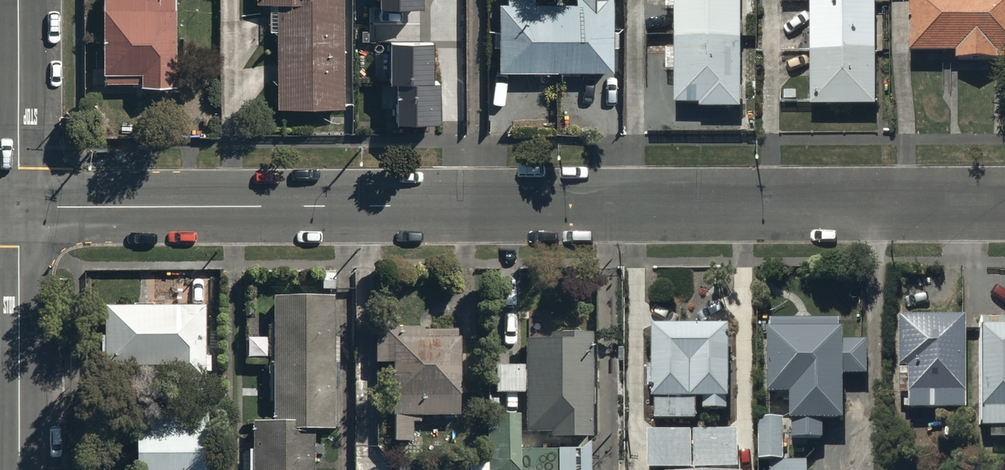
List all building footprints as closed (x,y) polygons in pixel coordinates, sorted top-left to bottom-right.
[(173,0),(103,0),(105,73),(142,72),(142,85),(175,84),(173,0)] [(258,3),(268,3),(269,29),(274,29),(276,109),(342,107),(340,0),(257,0),(258,3)] [(508,11),(495,11),(496,80),(610,79),(609,0),(575,0),(575,10),(554,10),(554,0),(508,0),(508,11)] [(671,99),(736,99),(737,0),(672,0),(671,99)] [(809,104),(873,104),(874,0),(810,0),(809,104)] [(907,50),(954,50),(954,58),(994,58),(994,50),(1004,50),(1004,0),(907,0),(907,50)] [(431,40),(389,40),(389,81),(398,81),(398,121),(438,121),(438,81),(431,81),(431,40)] [(274,296),(273,419),(253,420),(253,447),(250,447),(250,468),(254,468),(254,469),(314,469),(314,431),(335,427),(335,387),(340,387),(339,335),(335,335),(335,295),(274,296)] [(205,306),(108,305),(108,335),(104,335),(104,357),(108,356),(108,365),(172,365),(172,380),(205,380),(211,371),(211,357),(205,357),(205,306)] [(907,412),(964,412),(964,318),(897,318),(897,393),(908,393),(907,412)] [(771,332),(767,332),(768,398),(791,398),(791,423),(794,423),(794,441),(823,440),(823,423),(843,423),(842,376),(868,375),(867,342),(842,342),(842,333),(839,333),(839,320),(771,321),(771,332)] [(726,327),(654,327),(654,401),(726,401),(726,327)] [(982,327),(982,427),(1004,427),(1004,327),(982,327)] [(458,415),(459,329),(380,328),(380,364),(394,365),(393,440),(413,440),(413,414),(458,415)] [(594,439),(592,331),(523,332),(525,430),(549,429),(549,440),(594,439)] [(522,364),(494,364),(494,393),(522,393),(522,364)] [(655,405),(655,420),(696,420),(696,404),(655,405)] [(206,414),(138,414),(137,469),(206,469),(206,414)] [(518,414),(486,414),(486,469),(562,469),(562,450),(518,450),(518,414)] [(786,418),(759,419),(759,462),(786,461),(786,418)] [(646,431),(646,468),(738,468),(738,431),(646,431)]
